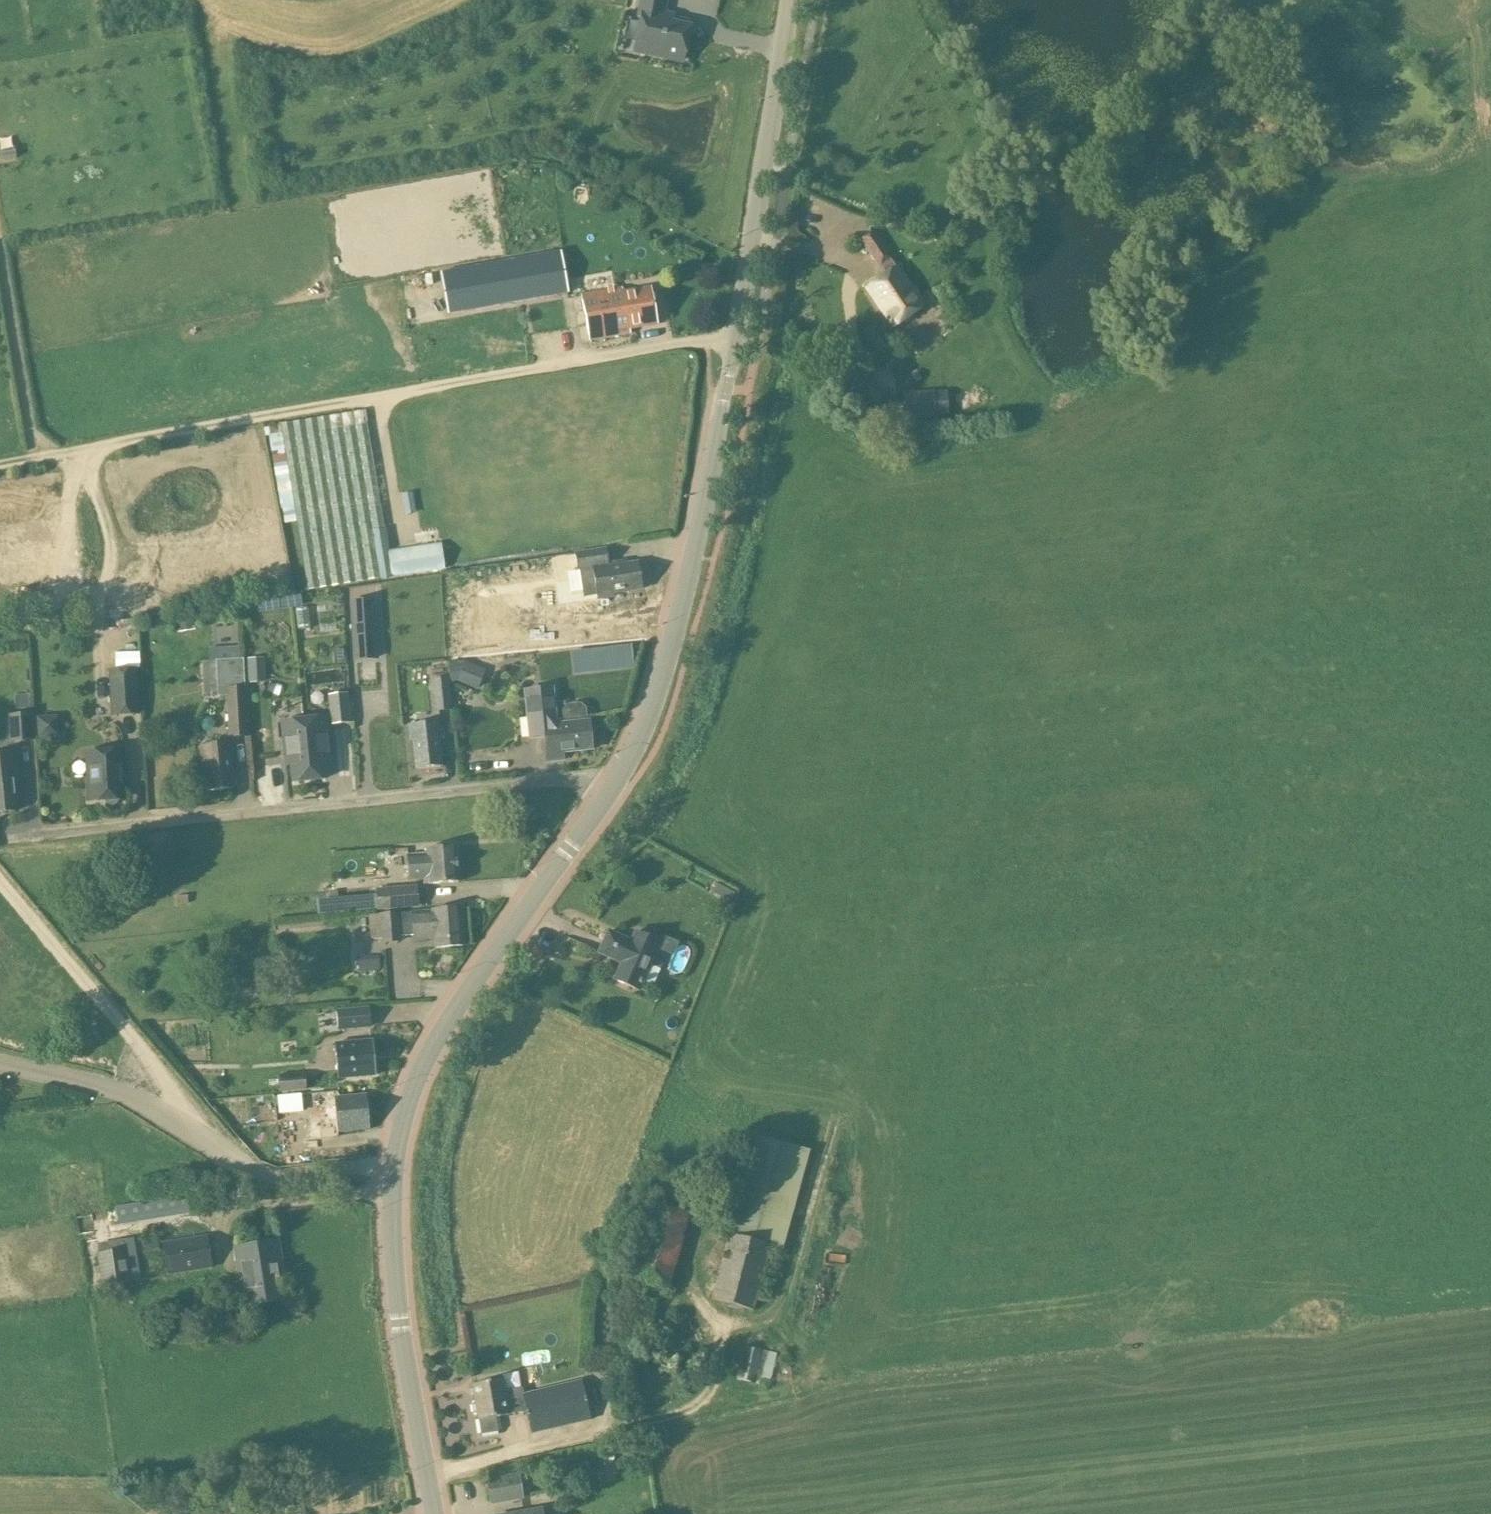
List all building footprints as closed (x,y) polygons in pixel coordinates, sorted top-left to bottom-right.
[(684,54),(690,27),(689,27),(688,31),(672,27),(670,27),(671,23),(662,21),(664,12),(667,0),(642,0),(638,17),(641,17),(644,18),(637,51),(664,57),(682,61),(684,53),(684,54)] [(892,326),(923,305),(897,268),(900,266),(874,230),(860,241),(886,276),(867,290),(892,326)] [(541,256),(442,273),(449,314),(568,293),(564,273),(545,276),(541,256)] [(657,324),(651,287),(622,291),(621,287),(581,294),(589,341),(630,334),(629,329),(657,324)] [(859,371),(848,380),(871,407),(882,397),(859,371)] [(936,417),(935,392),(904,394),(905,418),(936,417)] [(389,550),(365,410),(280,424),(281,433),(269,435),(281,509),(294,507),(308,590),(391,576),(392,577),(444,569),(440,543),(389,550)] [(406,514),(416,512),(411,494),(402,496),(406,514)] [(609,565),(606,548),(575,552),(577,571),(580,570),(585,602),(581,603),(583,613),(604,610),(604,607),(599,608),(597,595),(642,588),(638,563),(625,565),(624,563),(609,565)] [(372,600),(352,601),(356,659),(375,658),(372,600)] [(575,650),(577,671),(629,666),(627,645),(575,650)] [(264,657),(248,658),(249,683),(265,683),(264,657)] [(244,687),(243,658),(216,660),(217,697),(226,696),(228,737),(249,736),(246,687),(244,687)] [(478,690),(487,669),(466,661),(449,662),(450,683),(457,681),(478,690)] [(111,716),(140,715),(137,667),(108,669),(111,716)] [(434,713),(452,710),(449,677),(431,678),(434,713)] [(555,723),(552,688),(525,690),(529,739),(544,738),(546,762),(564,761),(563,752),(592,750),(590,720),(588,720),(587,708),(582,703),(567,704),(563,710),(564,722),(555,723)] [(331,725),(351,723),(348,693),(327,695),(331,725)] [(9,742),(33,741),(32,713),(8,714),(9,742)] [(60,731),(59,714),(40,715),(41,732),(60,731)] [(325,778),(322,753),(328,753),(325,717),(282,722),(285,756),(291,755),(294,781),(325,778)] [(442,765),(440,737),(442,737),(440,721),(408,723),(409,740),(413,740),(415,769),(442,765)] [(208,790),(234,788),(231,758),(233,758),(232,743),(204,745),(208,790)] [(121,798),(119,771),(123,771),(121,749),(89,751),(90,767),(86,767),(88,785),(91,784),(92,800),(105,799),(107,802),(110,803),(113,803),(116,801),(118,798),(121,798)] [(15,780),(17,780),(15,752),(0,753),(0,811),(17,810),(15,780)] [(459,881),(456,844),(425,847),(425,853),(407,854),(409,879),(423,878),(424,884),(459,881)] [(378,911),(420,908),(418,885),(377,888),(378,911)] [(725,889),(717,885),(711,895),(720,899),(725,889)] [(330,902),(339,902),(338,891),(329,892),(330,902)] [(188,895),(176,896),(177,905),(189,903),(188,895)] [(463,946),(461,906),(432,908),(433,911),(411,912),(398,912),(398,911),(379,913),(369,915),(371,940),(382,939),(383,943),(401,942),(400,936),(412,935),(412,941),(433,939),(434,947),(463,946)] [(632,941),(608,931),(599,952),(629,965),(621,982),(639,990),(659,942),(636,932),(632,941)] [(359,972),(381,970),(380,959),(358,961),(359,972)] [(251,985),(231,987),(232,998),(252,995),(251,985)] [(345,1030),(370,1027),(368,1011),(343,1013),(345,1030)] [(338,1079),(374,1075),(371,1040),(335,1043),(338,1079)] [(279,1092),(306,1090),(305,1073),(279,1075),(279,1092)] [(311,1140),(338,1137),(338,1132),(369,1129),(366,1094),(325,1099),(326,1112),(310,1114),(311,1121),(309,1121),(311,1140)] [(784,1249),(811,1150),(757,1136),(731,1234),(728,1234),(711,1299),(754,1311),(771,1246),(784,1249)] [(195,1195),(119,1202),(121,1221),(197,1214),(195,1195)] [(670,1288),(691,1213),(641,1200),(620,1274),(670,1288)] [(123,1242),(123,1241),(121,1233),(97,1237),(99,1252),(96,1252),(102,1289),(131,1283),(141,1281),(134,1240),(123,1242)] [(168,1274),(211,1267),(206,1237),(163,1244),(168,1274)] [(145,1253),(160,1251),(158,1238),(143,1240),(145,1253)] [(246,1306),(281,1300),(276,1276),(284,1275),(278,1240),(236,1247),(246,1306)] [(769,1387),(771,1377),(777,1353),(745,1345),(736,1379),(769,1387)] [(505,1390),(503,1379),(473,1384),(479,1420),(479,1419),(481,1433),(498,1430),(496,1417),(522,1412),(517,1388),(505,1390)] [(534,1432),(590,1419),(582,1381),(525,1394),(534,1432)] [(519,1474),(488,1479),(492,1503),(523,1498),(519,1474)]
